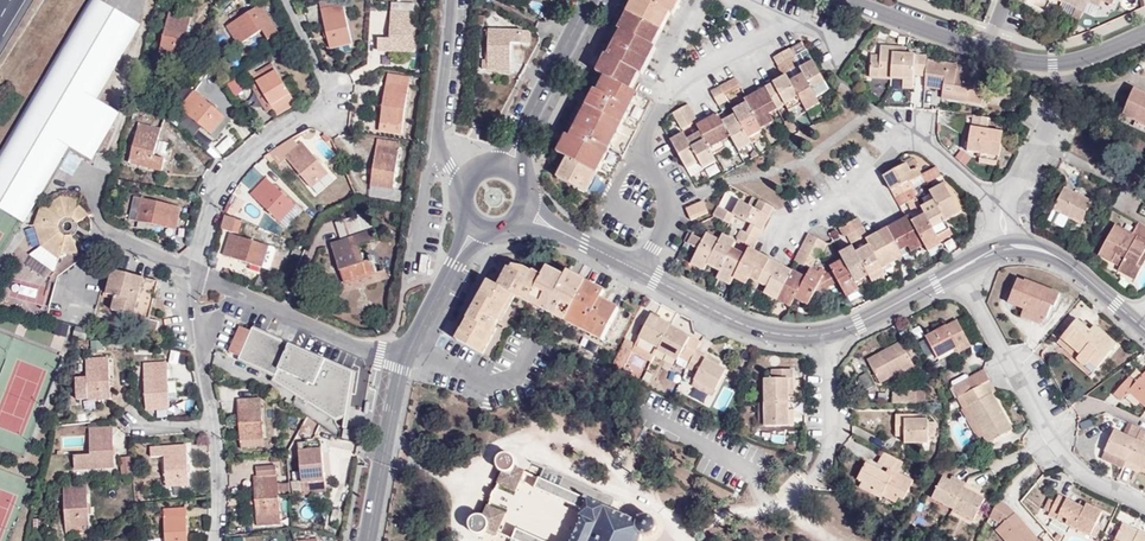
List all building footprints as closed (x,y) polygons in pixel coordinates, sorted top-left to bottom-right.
[(141,25),(98,0),(90,0),(22,114),(0,152),(0,210),(23,223),(69,147),(92,160),(119,113),(96,100),(141,25)] [(319,0),(321,10),(344,5),(343,0),(319,0)] [(627,13),(662,31),(671,14),(673,15),(681,0),(634,0),(627,13)] [(1079,21),(1088,1),(1089,0),(1063,0),(1062,1),(1076,8),(1072,17),(1079,21)] [(379,39),(378,51),(412,52),(415,4),(392,2),(390,40),(379,39)] [(279,35),(261,5),(227,25),(239,45),(262,31),(268,41),(279,35)] [(353,44),(344,5),(321,10),(330,49),(353,44)] [(169,13),(160,52),(182,57),(191,19),(169,13)] [(606,55),(596,73),(605,77),(631,91),(639,74),(642,76),(656,49),(654,47),(662,31),(627,13),(619,30),(621,31),(609,56),(606,55)] [(511,43),(531,44),(530,31),(488,30),(487,70),(510,71),(511,43)] [(794,58),(807,51),(803,42),(774,58),(778,66),(794,58)] [(926,59),(927,55),(906,54),(906,48),(881,46),(880,58),(871,58),(869,78),(903,80),(914,81),(914,75),(914,71),(925,72),(926,59)] [(783,74),(799,66),(794,58),(778,66),(783,74)] [(925,76),(924,87),(934,88),(935,79),(944,80),(943,90),(943,92),(968,96),(967,103),(982,105),(986,76),(969,73),(957,71),(958,66),(958,65),(926,59),(925,72),(925,76)] [(816,98),(829,91),(813,62),(800,69),(803,75),(816,98)] [(253,76),(258,83),(272,109),(273,110),(293,99),(272,64),(253,76)] [(791,82),(803,75),(800,69),(799,66),(783,74),(784,77),(787,76),(791,82)] [(387,74),(386,81),(409,84),(410,77),(387,74)] [(803,104),(810,118),(823,110),(816,98),(803,75),(791,82),(803,104)] [(766,88),(778,110),(786,105),(789,112),(803,104),(791,82),(787,76),(784,77),(766,88)] [(566,135),(557,153),(567,158),(611,181),(652,101),(643,97),(631,91),(605,77),(597,92),(595,90),(571,137),(566,135)] [(726,97),(741,88),(736,78),(720,87),(726,97)] [(935,79),(934,88),(943,90),(944,80),(935,79)] [(913,88),(914,81),(903,80),(903,88),(913,88)] [(409,84),(386,81),(379,131),(402,134),(409,84)] [(272,109),(258,83),(252,86),(267,113),(272,109)] [(728,101),(726,97),(720,87),(711,91),(719,106),(728,101)] [(770,114),(778,110),(766,88),(747,98),(744,99),(746,103),(761,129),(774,121),(770,114)] [(1134,89),(1133,89),(1123,115),(1136,121),(1144,125),(1144,95),(1134,89)] [(180,109),(210,135),(225,116),(195,91),(180,109)] [(942,99),(967,103),(968,96),(943,92),(942,99)] [(297,104),(293,99),(273,110),(277,117),(297,104)] [(749,139),(762,131),(761,129),(746,103),(734,110),(736,115),(749,139)] [(678,122),(694,114),(689,104),(673,113),(678,122)] [(682,130),(698,121),(694,114),(678,122),(682,130)] [(701,132),(713,155),(726,148),(723,142),(731,137),(723,122),(719,114),(700,124),(697,126),(701,132)] [(731,137),(739,151),(752,143),(749,139),(736,115),(723,122),(731,137)] [(989,117),(973,115),(967,151),(981,153),(998,156),(1000,156),(1002,140),(1003,132),(987,130),(989,117)] [(225,116),(210,135),(216,139),(230,122),(225,116)] [(1136,121),(1133,125),(1144,131),(1144,125),(1136,121)] [(161,130),(139,124),(129,163),(163,171),(165,159),(154,157),(161,130)] [(703,169),(716,161),(713,155),(701,132),(688,140),(700,162),(703,169)] [(671,141),(687,170),(700,162),(688,140),(684,133),(671,141)] [(394,189),(400,144),(377,141),(370,185),(394,189)] [(329,173),(303,142),(286,157),(311,187),(329,173)] [(998,156),(981,153),(979,163),(997,166),(998,156)] [(557,178),(600,200),(611,181),(567,158),(557,178)] [(911,172),(917,168),(913,161),(907,164),(911,172)] [(921,175),(917,168),(911,172),(907,164),(884,177),(896,198),(911,190),(913,189),(910,183),(922,177),(921,175)] [(255,167),(244,181),(255,189),(266,175),(255,167)] [(941,176),(936,167),(921,175),(922,177),(925,182),(926,184),(941,176)] [(251,195),(279,222),(295,206),(267,178),(251,195)] [(945,184),(930,192),(934,201),(946,220),(960,214),(945,184)] [(1064,188),(1053,210),(1069,218),(1081,224),(1092,202),(1064,188)] [(911,190),(896,198),(901,207),(907,203),(908,203),(917,198),(911,190)] [(246,202),(236,196),(229,208),(239,214),(246,202)] [(42,246),(58,258),(60,259),(61,253),(79,252),(72,237),(66,236),(63,236),(60,232),(59,227),(61,220),(66,218),(72,218),(77,223),(89,216),(78,206),(81,200),(61,197),(45,208),(42,205),(35,226),(36,227),(41,245),(42,246)] [(137,221),(142,199),(134,197),(130,219),(137,221)] [(741,202),(734,215),(751,224),(762,230),(774,208),(753,198),(749,206),(741,202)] [(917,198),(908,203),(912,211),(921,206),(917,198)] [(180,207),(142,199),(137,221),(176,230),(180,207)] [(709,213),(703,201),(686,209),(691,221),(709,213)] [(937,236),(950,229),(946,221),(946,220),(934,201),(921,208),(926,216),(937,236)] [(295,206),(279,222),(277,224),(284,231),(303,211),(296,204),(295,206)] [(719,207),(714,216),(729,224),(734,215),(719,207)] [(1069,218),(1053,210),(1050,215),(1067,224),(1069,218)] [(332,244),(345,282),(345,284),(378,274),(372,256),(369,257),(370,261),(364,263),(358,246),(379,240),(375,230),(374,231),(368,212),(336,222),(342,241),(332,244)] [(237,218),(225,215),(221,228),(233,232),(237,218)] [(924,245),(928,252),(942,245),(940,242),(937,237),(937,236),(926,216),(913,223),(924,245)] [(888,229),(901,252),(908,247),(911,252),(924,245),(913,223),(910,217),(907,218),(888,229)] [(858,218),(840,228),(845,237),(847,236),(863,228),(858,218)] [(762,230),(751,224),(747,233),(758,239),(762,230)] [(1138,224),(1133,234),(1116,224),(1098,255),(1112,263),(1117,254),(1125,260),(1120,267),(1137,277),(1144,262),(1144,260),(1142,258),(1144,252),(1144,227),(1138,224)] [(41,245),(36,227),(25,230),(31,248),(41,245)] [(852,244),(868,236),(863,228),(847,236),(852,244)] [(883,269),(904,257),(901,252),(888,229),(869,239),(866,240),(870,246),(883,269)] [(940,242),(953,235),(950,229),(937,236),(937,237),(940,242)] [(709,230),(707,234),(720,241),(723,235),(713,230),(712,232),(709,230)] [(753,248),(758,239),(747,233),(742,231),(738,240),(753,248)] [(269,246),(231,233),(224,255),(261,268),(269,246)] [(691,264),(704,271),(707,265),(720,241),(707,234),(704,241),(690,233),(685,243),(698,250),(691,264)] [(809,234),(804,243),(820,252),(823,253),(825,250),(827,244),(809,234)] [(720,241),(707,265),(721,272),(733,249),(736,242),(723,235),(720,241)] [(804,243),(800,252),(816,261),(820,252),(804,243)] [(55,271),(58,258),(42,246),(31,254),(55,271)] [(869,276),(873,283),(886,275),(883,269),(870,246),(857,253),(869,276)] [(853,247),(841,254),(843,260),(857,284),(869,276),(857,253),(853,247)] [(721,272),(718,279),(730,285),(734,279),(746,255),(733,249),(721,272)] [(771,261),(752,251),(749,249),(746,255),(734,279),(747,285),(750,279),(759,283),(771,261)] [(800,252),(795,261),(811,269),(816,261),(800,252)] [(1117,254),(1112,263),(1120,267),(1125,260),(1117,254)] [(838,281),(846,297),(860,290),(857,284),(843,260),(831,267),(833,271),(838,281)] [(790,271),(771,261),(759,283),(767,288),(765,293),(778,300),(793,272),(790,271)] [(457,341),(483,355),(497,329),(494,328),(499,320),(501,321),(515,296),(529,303),(543,277),(532,273),(524,269),(513,266),(511,270),(508,269),(498,286),(488,282),(457,341)] [(1137,277),(1120,267),(1118,271),(1136,281),(1137,277)] [(556,273),(547,268),(545,272),(543,277),(529,303),(566,322),(586,282),(587,282),(578,277),(576,280),(566,276),(565,277),(563,280),(555,275),(556,273)] [(811,269),(806,278),(795,298),(809,306),(815,294),(824,276),(811,269)] [(159,322),(150,320),(159,282),(113,270),(107,294),(115,297),(112,310),(139,317),(136,330),(157,336),(159,322)] [(345,284),(345,282),(338,285),(341,293),(388,278),(386,271),(378,274),(345,284)] [(793,272),(778,300),(791,308),(795,298),(806,278),(793,271),(793,272)] [(833,271),(824,276),(815,294),(838,281),(833,271)] [(576,280),(578,277),(567,272),(566,276),(576,280)] [(756,290),(759,283),(750,279),(747,285),(756,290)] [(1024,309),(1047,319),(1052,307),(1055,308),(1060,295),(1026,280),(1025,282),(1018,279),(1008,303),(1024,309)] [(605,292),(586,282),(566,322),(603,341),(620,310),(601,300),(605,292)] [(1042,325),(1047,319),(1024,309),(1021,316),(1042,325)] [(697,350),(701,343),(670,327),(671,326),(651,315),(636,345),(626,339),(612,366),(623,371),(628,361),(633,351),(636,353),(652,361),(658,350),(678,360),(680,357),(690,363),(697,350)] [(937,359),(954,350),(969,343),(957,320),(926,337),(937,359)] [(1089,363),(1097,370),(1118,346),(1095,326),(1090,331),(1077,320),(1061,339),(1080,355),(1077,359),(1077,361),(1082,365),(1084,366),(1086,366),(1089,363)] [(257,328),(255,332),(244,326),(232,351),(243,357),(242,360),(279,376),(277,380),(340,420),(350,415),(354,393),(357,372),(257,328)] [(1090,377),(1097,370),(1089,363),(1086,366),(1084,366),(1082,365),(1077,361),(1077,359),(1080,355),(1061,339),(1057,343),(1073,357),(1070,360),(1090,377)] [(898,374),(913,365),(901,342),(868,360),(880,384),(898,374)] [(969,343),(954,350),(956,354),(971,346),(969,343)] [(718,360),(697,350),(690,363),(687,369),(698,374),(694,380),(716,392),(726,370),(719,367),(715,365),(718,360)] [(677,363),(687,369),(690,363),(680,357),(678,360),(677,363)] [(86,359),(88,399),(111,398),(109,358),(86,359)] [(170,409),(169,399),(168,382),(167,369),(159,369),(159,364),(144,364),(147,410),(170,409)] [(916,370),(913,365),(898,374),(900,379),(916,370)] [(789,410),(789,395),(788,390),(794,390),(793,369),(771,370),(772,379),(765,379),(765,389),(765,403),(765,427),(795,426),(794,414),(789,414),(789,410)] [(958,398),(990,381),(984,370),(953,387),(958,398)] [(1136,383),(1129,377),(1114,394),(1121,401),(1129,392),(1144,406),(1144,372),(1136,383)] [(716,392),(694,380),(691,385),(712,397),(716,392)] [(168,382),(169,399),(178,398),(178,381),(168,382)] [(992,393),(996,391),(990,381),(958,398),(964,409),(968,407),(984,436),(987,443),(1013,430),(992,393)] [(893,404),(926,404),(926,391),(893,390),(893,404)] [(238,400),(240,440),(263,438),(261,399),(238,400)] [(978,440),(984,436),(968,407),(964,409),(962,410),(978,440)] [(904,436),(904,443),(929,443),(929,420),(922,420),(921,415),(896,415),(896,436),(904,436)] [(74,456),(75,470),(114,468),(112,428),(90,429),(91,455),(74,456)] [(1114,431),(1101,459),(1123,469),(1124,466),(1135,471),(1138,467),(1142,468),(1144,470),(1144,445),(1114,431)] [(263,438),(240,440),(241,448),(263,447),(263,438)] [(189,486),(186,446),(151,448),(151,458),(165,456),(166,487),(189,486)] [(326,486),(322,447),(299,449),(303,489),(326,486)] [(903,463),(883,452),(878,463),(888,468),(886,473),(866,463),(858,479),(862,481),(875,488),(874,490),(883,495),(882,496),(896,503),(899,497),(904,499),(914,481),(898,473),(903,463)] [(532,492),(540,472),(530,468),(531,462),(528,456),(522,454),(519,455),(516,457),(513,461),(512,466),(514,470),(518,473),(512,484),(532,492)] [(120,458),(123,475),(131,475),(130,457),(120,458)] [(280,524),(276,465),(257,467),(257,476),(254,476),(257,525),(280,524)] [(538,477),(534,488),(583,510),(580,516),(583,518),(573,540),(640,540),(643,536),(647,536),(652,535),(657,529),(657,524),(654,519),(650,515),(646,515),(642,517),(639,519),(637,522),(583,498),(584,491),(582,486),(575,481),(551,472),(548,473),(541,479),(538,477)] [(985,499),(979,496),(975,494),(977,489),(956,479),(953,483),(950,481),(943,477),(932,498),(974,520),(985,499)] [(894,508),(896,503),(882,496),(883,495),(874,490),(875,488),(862,481),(859,487),(881,498),(879,501),(894,508)] [(66,526),(78,526),(89,525),(86,486),(64,487),(66,526)] [(1048,516),(1091,537),(1103,512),(1086,504),(1085,508),(1059,496),(1055,502),(1049,499),(1043,510),(1050,513),(1048,516)] [(998,500),(990,517),(1000,523),(1008,507),(998,500)] [(503,528),(513,532),(521,512),(502,504),(498,515),(492,515),(488,517),(485,521),(485,525),(487,530),(491,532),(495,534),(499,531),(503,528)] [(1008,507),(1000,523),(1001,524),(1015,513),(1008,507)] [(165,540),(188,540),(185,509),(163,510),(165,540)] [(1001,524),(996,529),(1006,540),(1039,540),(1015,513),(1001,524)] [(1131,534),(1134,529),(1123,523),(1115,540),(1144,540),(1131,534)] [(530,529),(528,535),(514,529),(511,538),(517,540),(559,540),(530,529)] [(1144,540),(1144,534),(1134,529),(1131,534),(1144,540)]
